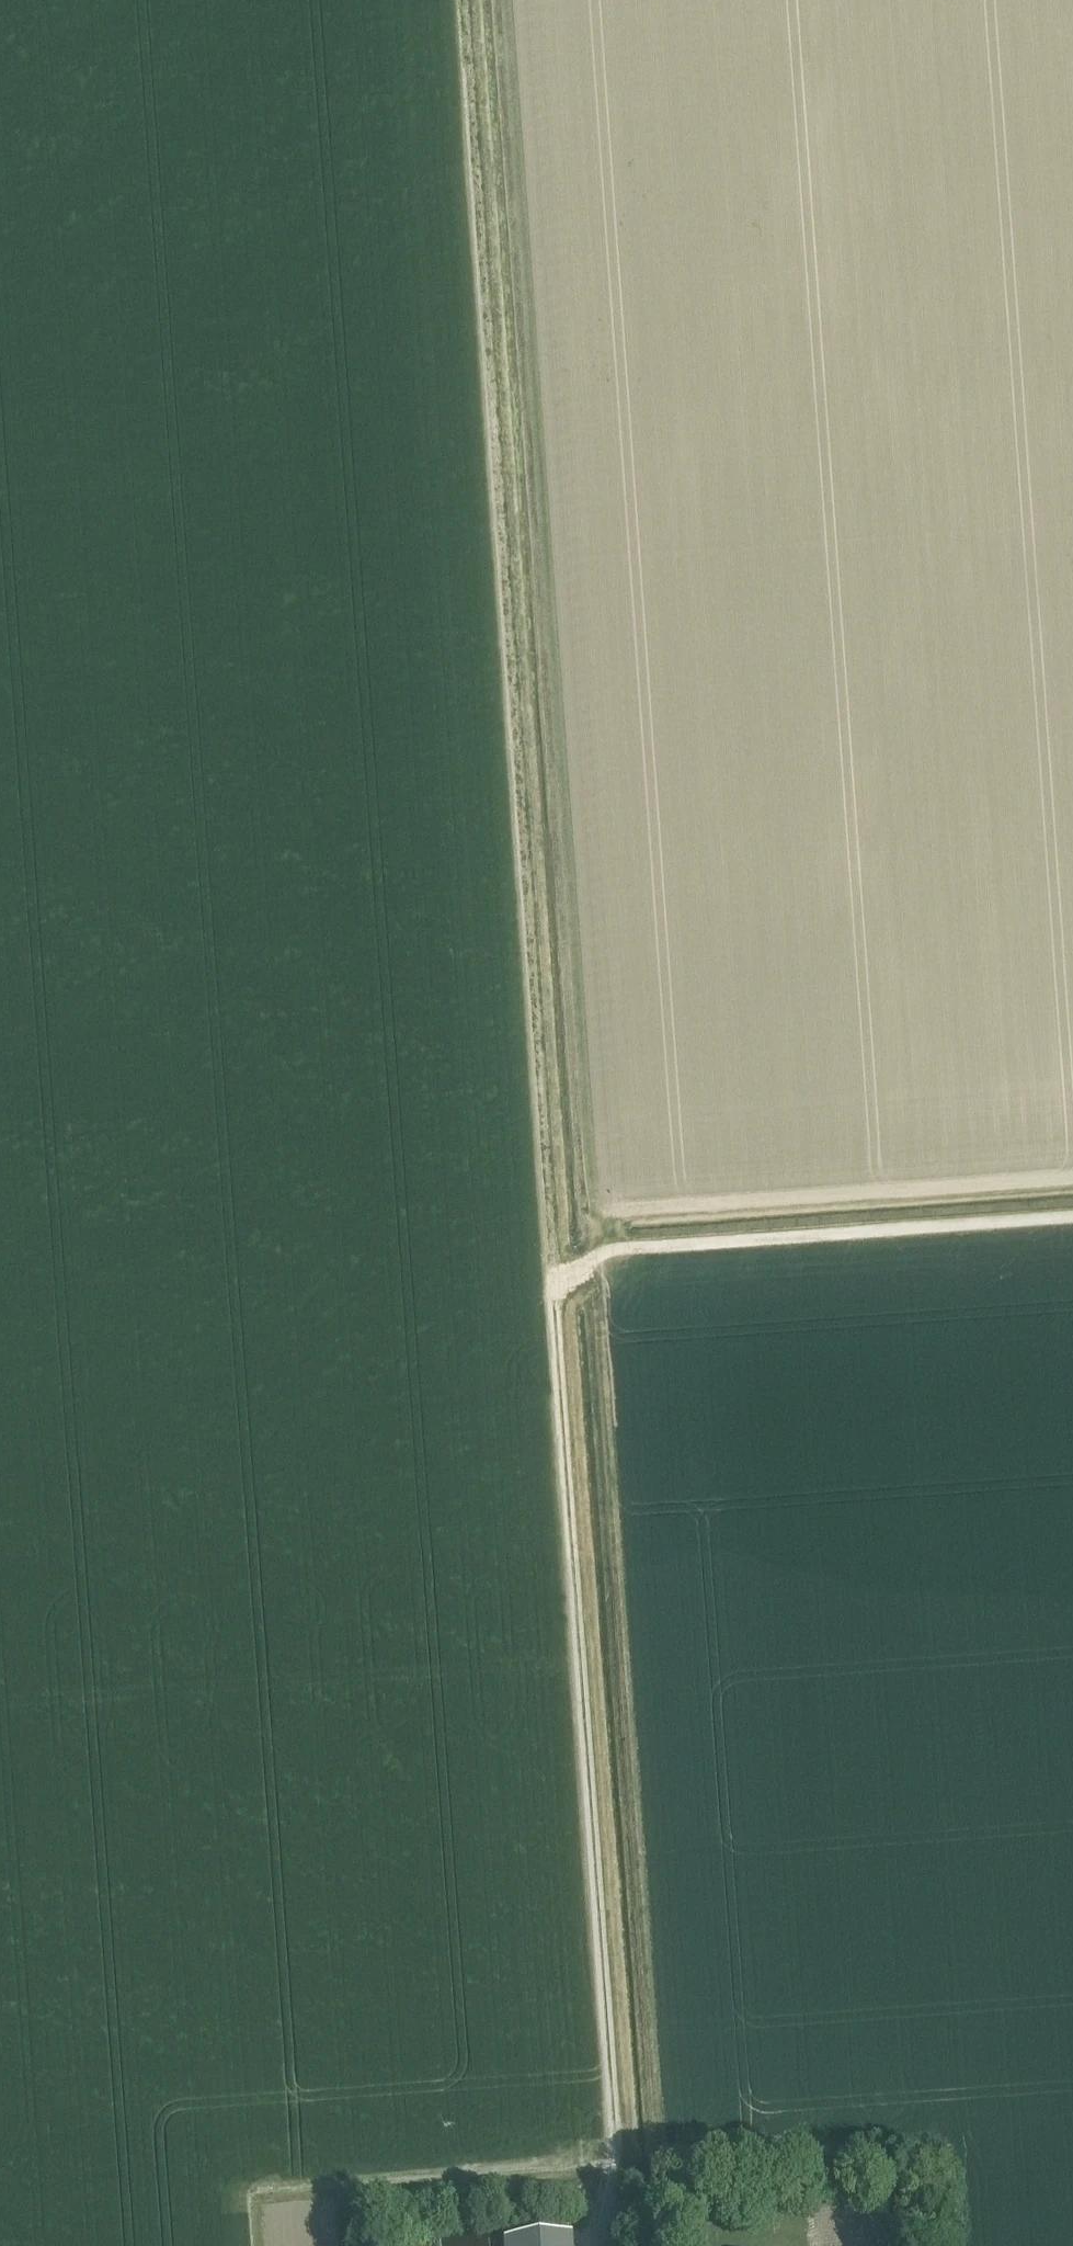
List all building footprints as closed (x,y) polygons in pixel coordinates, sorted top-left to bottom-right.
[(569,2234),(503,2239),(504,2245),(570,2245),(569,2234)]
